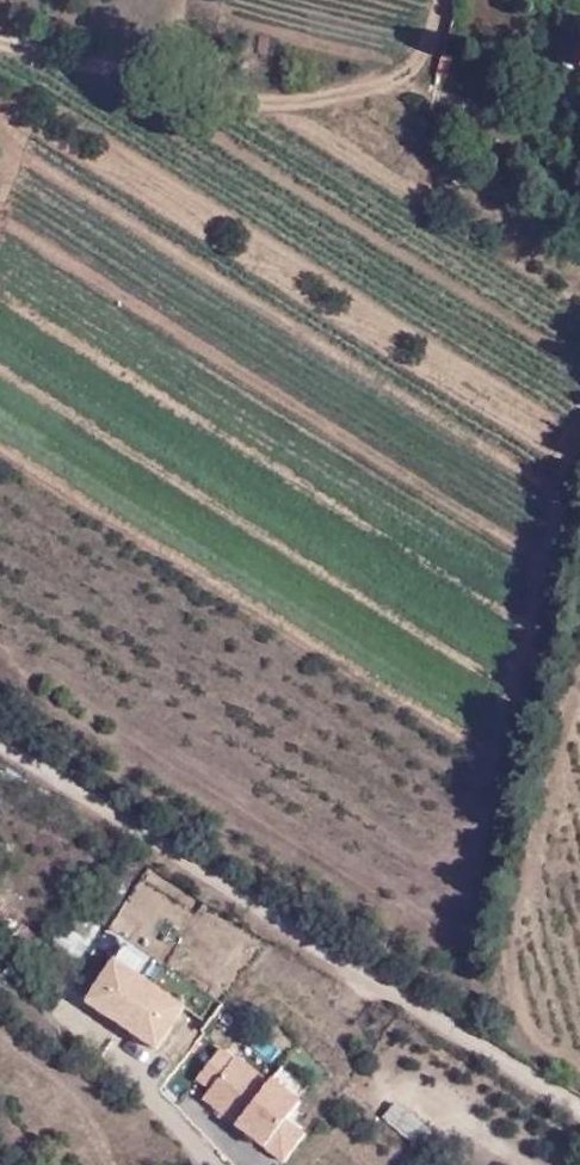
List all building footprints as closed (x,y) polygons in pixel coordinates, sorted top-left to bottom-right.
[(188,1000),(115,952),(83,995),(155,1045),(188,1000)] [(222,1044),(197,1077),(208,1086),(234,1054),(222,1044)] [(208,1086),(202,1097),(232,1122),(268,1076),(239,1050),(234,1054),(208,1086)] [(268,1076),(232,1122),(265,1144),(289,1116),(304,1093),(274,1070),(268,1076)] [(416,1145),(430,1127),(394,1098),(380,1116),(416,1145)] [(289,1116),(265,1144),(282,1157),(305,1125),(289,1116)]
